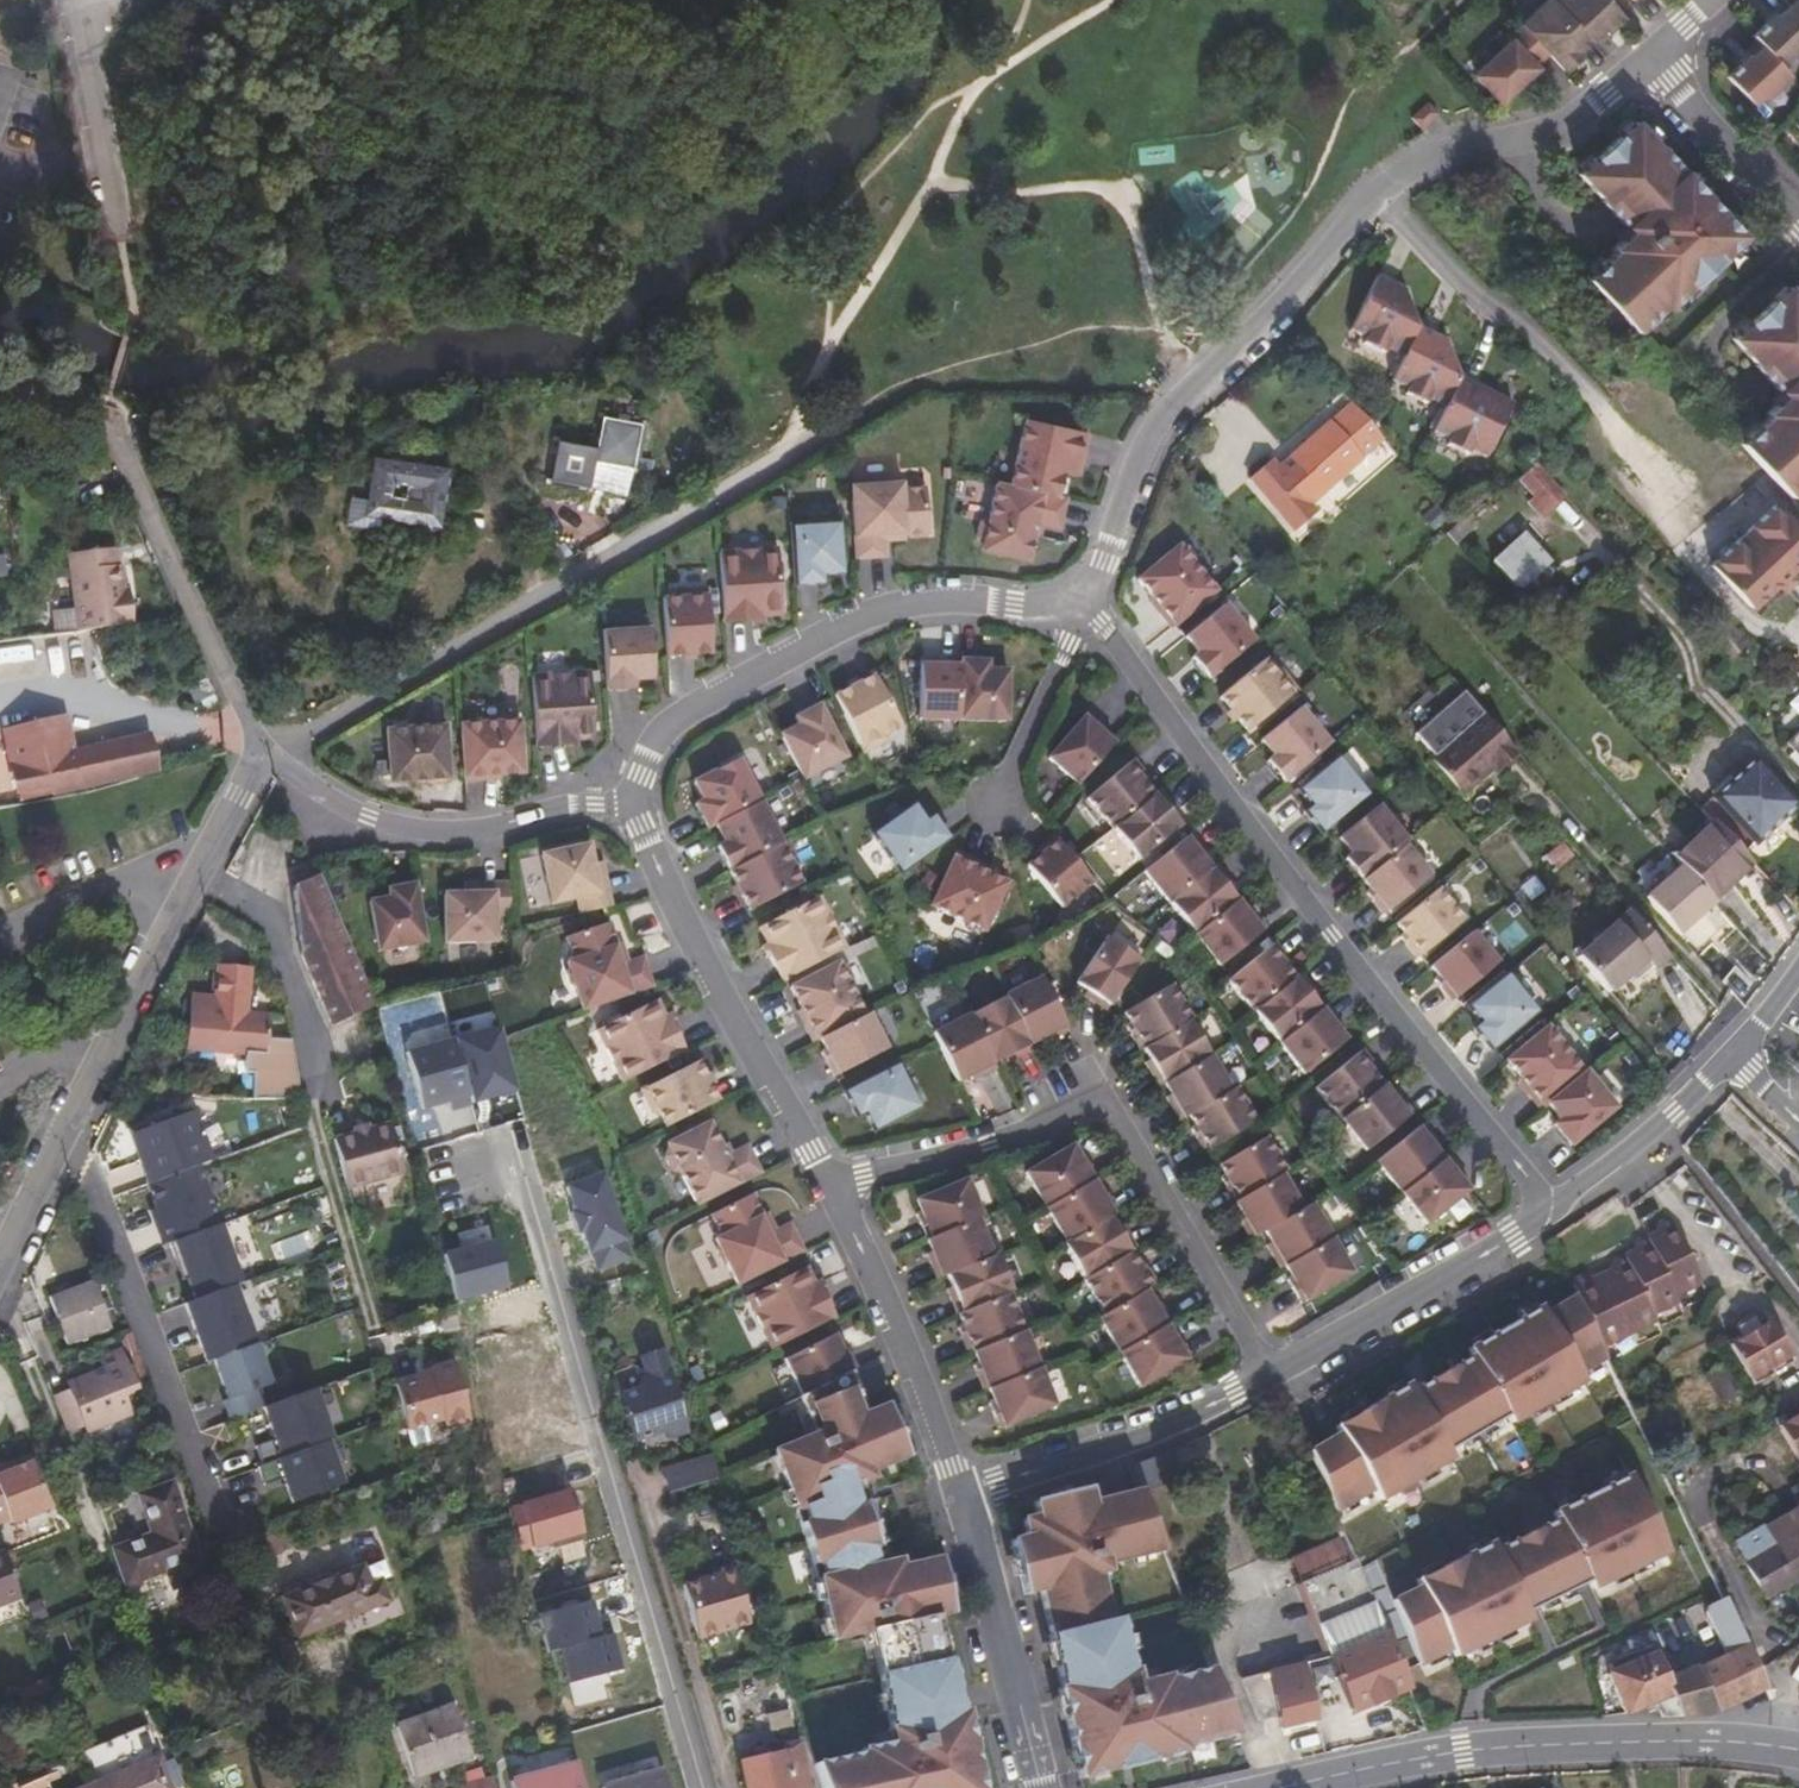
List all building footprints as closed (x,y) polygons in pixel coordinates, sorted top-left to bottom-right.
[(1625,20),(1608,0),(1558,0),(1556,2),(1598,46),(1606,38),(1616,28),(1625,20)] [(1554,57),(1572,77),(1590,60),(1586,55),(1598,46),(1556,2),(1526,28),(1554,57)] [(1794,10),(1782,22),(1779,18),(1758,39),(1769,50),(1784,67),(1793,57),(1797,61),(1798,60),(1798,15),(1794,10)] [(1541,69),(1554,57),(1526,28),(1511,41),(1515,46),(1478,79),(1505,108),(1544,73),(1541,69)] [(1784,67),(1769,50),(1757,62),(1754,58),(1731,80),(1758,107),(1767,99),(1771,102),(1796,80),(1784,67)] [(1438,112),(1431,102),(1413,114),(1420,125),(1438,112)] [(1620,256),(1591,281),(1641,334),(1670,308),(1673,311),(1749,240),(1687,175),(1640,125),(1585,177),(1607,202),(1606,204),(1636,235),(1617,252),(1620,256)] [(1425,327),(1410,291),(1378,278),(1357,333),(1374,339),(1372,347),(1393,355),(1397,348),(1414,355),(1404,382),(1422,389),(1420,396),(1442,405),(1444,397),(1463,405),(1452,431),(1470,439),(1467,446),(1490,455),(1492,447),(1510,455),(1532,399),(1473,377),(1457,339),(1425,327)] [(1746,445),(1795,499),(1798,495),(1798,293),(1794,288),(1738,341),(1761,367),(1760,368),(1790,399),(1772,415),(1775,418),(1746,445)] [(1022,406),(1006,473),(1054,484),(1060,460),(1063,446),(1077,449),(1083,421),(1022,406)] [(1383,444),(1354,410),(1279,472),(1272,464),(1250,482),(1295,535),(1316,516),(1308,508),(1383,444)] [(530,492),(576,505),(584,480),(622,491),(638,438),(591,426),(581,457),(543,447),(530,492)] [(103,447),(117,443),(114,433),(101,437),(103,447)] [(1074,464),(1077,449),(1063,446),(1060,460),(1074,464)] [(381,503),(379,519),(439,525),(445,464),(368,456),(365,496),(364,501),(381,503)] [(1539,464),(1523,476),(1547,504),(1562,491),(1539,464)] [(843,473),(848,546),(879,545),(878,529),(877,521),(895,520),(896,523),(897,523),(921,521),(918,475),(894,477),(894,469),(886,470),(883,467),(871,468),(868,471),(843,473)] [(1055,516),(1062,486),(1054,484),(1006,473),(992,470),(984,503),(976,509),(972,524),(978,534),(977,536),(1023,547),(1029,521),(1032,510),(1038,512),(1055,516)] [(1562,491),(1547,504),(1538,513),(1545,520),(1569,498),(1562,491)] [(378,528),(379,519),(381,503),(364,501),(365,496),(348,494),(345,522),(378,528)] [(1782,506),(1717,567),(1757,610),(1784,585),(1792,594),(1798,588),(1798,577),(1796,574),(1798,571),(1798,524),(1782,506)] [(783,511),(786,571),(813,569),(813,561),(833,559),(830,508),(783,511)] [(1032,510),(1029,521),(1035,522),(1038,512),(1032,510)] [(1455,529),(1451,533),(1458,542),(1480,525),(1473,516),(1455,529)] [(895,520),(877,521),(878,529),(898,528),(897,523),(896,523),(895,520)] [(1522,588),(1554,557),(1531,531),(1497,562),(1522,588)] [(21,536),(0,537),(0,559),(22,559),(21,536)] [(768,536),(710,540),(715,611),(743,609),(744,609),(744,605),(753,604),(772,603),(768,536)] [(1161,611),(1173,626),(1218,588),(1179,542),(1138,576),(1155,596),(1165,608),(1161,611)] [(136,634),(132,599),(128,599),(126,574),(123,574),(123,558),(84,560),(84,577),(86,608),(63,608),(64,637),(136,634)] [(652,585),(656,643),(701,640),(697,576),(670,578),(671,584),(652,585)] [(1155,596),(1151,599),(1161,611),(1165,608),(1155,596)] [(1192,654),(1210,675),(1255,637),(1225,600),(1186,633),(1199,648),(1192,654)] [(744,609),(743,609),(743,613),(754,612),(753,604),(744,605),(744,609)] [(591,617),(595,677),(622,675),(622,666),(642,665),(639,614),(591,617)] [(1737,627),(1726,637),(1739,651),(1749,640),(1737,627)] [(949,710),(949,654),(936,654),(936,650),(909,649),(908,710),(949,710)] [(977,650),(949,650),(949,654),(949,710),(996,710),(997,660),(977,659),(977,650)] [(1230,703),(1249,726),(1298,685),(1281,665),(1276,669),(1265,654),(1220,692),(1230,703)] [(520,664),(524,735),(552,733),(554,733),(554,729),(563,728),(582,726),(578,659),(520,664)] [(862,665),(822,686),(853,743),(876,731),(873,726),(890,717),(862,665)] [(787,716),(769,725),(793,770),(835,748),(807,695),(783,708),(787,716)] [(1069,773),(1105,731),(1095,723),(1098,719),(1078,701),(1039,747),(1069,773)] [(1267,756),(1284,777),(1330,739),(1300,702),(1261,735),(1274,750),(1267,756)] [(1499,764),(1519,747),(1484,705),(1432,749),(1458,780),(1490,752),(1496,760),(1499,764)] [(507,708),(447,712),(451,770),(470,769),(470,764),(485,763),(510,761),(507,708)] [(42,718),(40,709),(0,719),(0,729),(42,718)] [(432,713),(372,718),(376,771),(401,769),(417,768),(417,772),(436,771),(432,713)] [(42,718),(0,729),(0,783),(30,777),(31,785),(133,762),(124,726),(48,744),(42,718)] [(1784,740),(1798,756),(1798,726),(1784,740)] [(552,733),(553,737),(564,735),(563,728),(554,729),(554,733),(552,733)] [(1077,788),(1103,819),(1145,783),(1137,773),(1141,770),(1123,749),(1077,788)] [(683,797),(695,821),(703,817),(748,793),(726,751),(681,774),(691,792),(683,797)] [(1304,805),(1322,826),(1367,788),(1337,751),(1298,784),(1311,799),(1304,805)] [(1490,752),(1458,780),(1464,786),(1496,760),(1490,752)] [(1787,798),(1742,752),(1704,789),(1748,836),(1787,798)] [(1145,783),(1104,819),(1130,849),(1171,814),(1163,804),(1167,800),(1149,779),(1145,783)] [(748,793),(703,817),(713,835),(705,839),(718,863),(770,835),(748,793)] [(891,864),(938,829),(922,807),(915,812),(903,796),(862,826),(891,864)] [(1344,852),(1361,873),(1403,837),(1407,835),(1377,798),(1338,831),(1351,846),(1344,852)] [(1673,853),(1707,892),(1745,857),(1706,813),(1667,847),(1673,853)] [(1197,845),(1180,823),(1134,861),(1160,893),(1202,858),(1193,847),(1197,845)] [(1065,851),(1044,827),(1024,844),(1027,848),(1017,857),(1053,899),(1083,873),(1065,851)] [(770,835),(718,863),(738,902),(790,875),(782,859),(787,857),(775,833),(770,835)] [(1430,869),(1403,837),(1361,873),(1370,883),(1366,887),(1384,907),(1430,869)] [(976,922),(997,872),(974,863),(959,857),(961,852),(944,845),(921,899),(976,922)] [(584,849),(536,859),(548,909),(573,903),(576,918),(608,911),(601,881),(592,883),(589,869),(584,849)] [(961,852),(959,857),(974,863),(975,858),(961,852)] [(1637,887),(1670,925),(1707,892),(1673,853),(1637,887)] [(1186,923),(1227,887),(1219,877),(1223,874),(1206,855),(1202,858),(1160,893),(1186,923)] [(598,867),(589,869),(592,883),(601,881),(598,867)] [(322,874),(284,891),(343,1026),(382,1009),(322,874)] [(1463,912),(1437,881),(1395,916),(1403,926),(1399,929),(1417,951),(1463,912)] [(1235,897),(1227,887),(1186,923),(1212,953),(1257,914),(1239,893),(1235,897)] [(426,950),(415,889),(388,894),(390,904),(369,907),(379,958),(426,950)] [(463,900),(443,900),(443,949),(495,948),(494,922),(509,921),(508,889),(477,890),(478,899),(463,900)] [(758,948),(771,973),(834,940),(808,889),(748,920),(757,937),(761,946),(757,947),(758,948)] [(463,890),(463,900),(478,899),(477,890),(463,890)] [(1649,961),(1663,948),(1624,903),(1573,947),(1602,982),(1625,964),(1640,951),(1646,957),(1649,961)] [(1498,954),(1472,923),(1430,958),(1438,968),(1434,971),(1452,993),(1498,954)] [(580,1013),(650,990),(640,960),(625,965),(618,968),(612,951),(615,949),(614,948),(606,926),(563,941),(570,964),(564,966),(566,973),(564,977),(568,988),(572,990),(580,1013)] [(1073,986),(1097,1000),(1129,950),(1095,928),(1065,974),(1077,982),(1073,986)] [(1265,931),(1219,969),(1245,1000),(1287,965),(1279,955),(1283,952),(1265,931)] [(757,947),(761,946),(757,937),(749,940),(755,950),(758,948),(757,947)] [(612,951),(618,968),(625,965),(619,947),(614,948),(615,949),(612,951)] [(1630,970),(1646,957),(1640,951),(1625,964),(1630,970)] [(794,1017),(802,1035),(809,1031),(854,1007),(827,955),(779,980),(791,1001),(798,1015),(794,1017)] [(1287,965),(1245,1000),(1271,1033),(1315,997),(1305,985),(1309,982),(1291,961),(1287,965)] [(1536,1003),(1505,965),(1467,998),(1480,1013),(1473,1019),(1490,1041),(1536,1003)] [(304,1077),(300,1045),(269,1042),(271,1016),(250,1014),(252,970),(220,969),(218,997),(193,996),(189,1051),(249,1058),(249,1074),(257,1075),(255,1099),(304,1101),(304,1077)] [(996,988),(996,989),(1020,1037),(1032,1031),(1034,1035),(1058,1023),(1031,970),(996,988)] [(1117,1016),(1131,1040),(1134,1038),(1180,1010),(1182,1009),(1161,975),(1114,1003),(1121,1014),(1117,1016)] [(996,989),(960,1007),(985,1056),(997,1050),(999,1054),(1023,1042),(1020,1037),(996,989)] [(1315,997),(1271,1033),(1297,1065),(1339,1030),(1331,1019),(1335,1016),(1317,995),(1315,997)] [(798,1015),(791,1001),(787,1004),(794,1017),(798,1015)] [(620,1086),(684,1053),(671,1027),(670,1026),(666,1027),(662,1019),(653,1002),(593,1032),(620,1086)] [(854,1007),(809,1031),(815,1043),(811,1045),(824,1069),(877,1041),(858,1005),(854,1007)] [(960,1006),(923,1025),(929,1035),(949,1074),(960,1068),(963,1073),(987,1060),(985,1056),(960,1006)] [(1180,1010),(1134,1038),(1141,1050),(1137,1053),(1151,1076),(1156,1074),(1202,1045),(1180,1010)] [(669,1015),(662,1019),(666,1027),(670,1026),(671,1027),(674,1025),(669,1015)] [(1583,1061),(1545,1016),(1504,1051),(1520,1070),(1530,1082),(1527,1085),(1538,1099),(1545,1093),(1583,1061)] [(1354,1040),(1308,1078),(1334,1109),(1376,1075),(1368,1064),(1372,1061),(1354,1040)] [(412,1055),(428,1111),(456,1103),(458,1112),(477,1106),(459,1042),(412,1055)] [(1224,1080),(1202,1045),(1156,1074),(1163,1085),(1158,1088),(1173,1111),(1181,1106),(1224,1080)] [(888,1057),(835,1085),(848,1108),(856,1105),(866,1123),(910,1099),(888,1057)] [(1614,1097),(1584,1061),(1583,1061),(1545,1093),(1558,1109),(1551,1115),(1569,1135),(1614,1097)] [(664,1130),(716,1103),(696,1063),(639,1093),(651,1116),(656,1114),(664,1130)] [(1530,1082),(1520,1070),(1517,1073),(1527,1085),(1530,1082)] [(1376,1075),(1334,1109),(1360,1141),(1406,1103),(1388,1081),(1384,1085),(1376,1075)] [(1224,1080),(1181,1106),(1188,1117),(1184,1120),(1198,1143),(1249,1112),(1228,1077),(1224,1080)] [(202,1167),(215,1162),(196,1113),(138,1135),(148,1160),(142,1162),(152,1186),(202,1167)] [(1416,1113),(1370,1151),(1396,1183),(1438,1148),(1429,1138),(1433,1135),(1416,1113)] [(694,1206),(758,1174),(744,1147),(729,1155),(723,1158),(718,1148),(706,1124),(663,1145),(665,1148),(662,1159),(668,1172),(679,1176),(694,1206)] [(351,1189),(407,1175),(395,1126),(372,1132),(361,1134),(338,1140),(351,1189)] [(1214,1169),(1228,1192),(1275,1164),(1280,1162),(1259,1127),(1212,1155),(1218,1166),(1214,1169)] [(1016,1160),(1036,1196),(1084,1168),(1088,1166),(1075,1142),(1070,1144),(1063,1133),(1016,1160)] [(723,1145),(718,1148),(723,1158),(729,1155),(723,1145)] [(1459,1166),(1442,1145),(1438,1148),(1396,1183),(1422,1214),(1464,1179),(1455,1169),(1459,1166)] [(1275,1164),(1228,1192),(1235,1203),(1230,1206),(1245,1230),(1258,1222),(1296,1199),(1275,1164)] [(224,1226),(202,1167),(152,1186),(161,1210),(167,1225),(160,1228),(168,1247),(173,1244),(224,1226)] [(905,1202),(915,1228),(965,1207),(970,1205),(955,1168),(905,1188),(909,1200),(905,1202)] [(1084,1168),(1036,1196),(1057,1231),(1103,1205),(1109,1201),(1095,1178),(1091,1180),(1084,1168)] [(1296,1199),(1258,1222),(1265,1233),(1261,1235),(1275,1259),(1279,1257),(1326,1228),(1305,1193),(1296,1199)] [(733,1285),(800,1252),(786,1225),(772,1232),(765,1235),(756,1219),(759,1217),(758,1216),(748,1195),(706,1216),(717,1237),(710,1240),(714,1247),(712,1251),(718,1261),(722,1263),(733,1285)] [(1109,1216),(1103,1205),(1057,1231),(1054,1233),(1073,1269),(1122,1241),(1128,1237),(1113,1214),(1109,1216)] [(965,1207),(915,1228),(920,1239),(916,1241),(926,1267),(936,1263),(981,1245),(965,1207)] [(1648,1220),(1646,1221),(1678,1275),(1689,1270),(1659,1208),(1651,1211),(1648,1220)] [(155,1212),(160,1228),(167,1225),(161,1210),(155,1212)] [(756,1219),(765,1235),(772,1232),(763,1214),(758,1216),(759,1217),(756,1219)] [(1571,1266),(1562,1270),(1574,1294),(1592,1332),(1644,1308),(1641,1301),(1666,1289),(1663,1282),(1678,1275),(1646,1221),(1625,1230),(1621,1241),(1603,1249),(1600,1259),(1580,1268),(1571,1266)] [(224,1226),(173,1244),(182,1268),(187,1267),(192,1280),(200,1301),(238,1286),(246,1284),(224,1226)] [(1326,1228),(1279,1257),(1286,1268),(1282,1271),(1296,1294),(1348,1263),(1326,1228)] [(1129,1252),(1122,1241),(1073,1269),(1094,1304),(1137,1279),(1147,1273),(1133,1249),(1129,1252)] [(500,1243),(449,1257),(461,1302),(512,1288),(500,1243)] [(981,1245),(936,1263),(941,1275),(937,1277),(947,1303),(997,1282),(1001,1280),(986,1243),(981,1245)] [(187,1281),(192,1280),(187,1267),(182,1268),(187,1281)] [(768,1350),(832,1317),(819,1292),(819,1291),(815,1293),(811,1284),(802,1267),(742,1297),(768,1350)] [(72,1343),(115,1328),(96,1279),(52,1294),(72,1343)] [(1144,1291),(1137,1279),(1094,1304),(1088,1308),(1109,1343),(1158,1314),(1162,1313),(1148,1289),(1144,1291)] [(818,1281),(811,1284),(815,1293),(819,1291),(819,1292),(822,1291),(818,1281)] [(997,1282),(947,1303),(953,1316),(948,1318),(958,1343),(963,1341),(1013,1320),(997,1282)] [(260,1345),(238,1286),(200,1301),(189,1305),(211,1363),(218,1360),(260,1345)] [(1592,1332),(1574,1294),(1548,1309),(1543,1302),(1470,1343),(1474,1350),(1415,1384),(1411,1377),(1337,1419),(1341,1426),(1311,1444),(1335,1506),(1374,1484),(1380,1494),(1454,1452),(1449,1445),(1508,1411),(1513,1419),(1586,1377),(1582,1369),(1604,1356),(1592,1332)] [(1745,1319),(1735,1325),(1719,1335),(1744,1378),(1786,1354),(1760,1312),(1745,1319)] [(1731,1317),(1735,1325),(1745,1319),(1741,1312),(1731,1317)] [(1158,1314),(1109,1343),(1131,1377),(1183,1346),(1170,1323),(1165,1326),(1158,1314)] [(1013,1320),(963,1341),(968,1353),(964,1355),(974,1380),(979,1378),(1028,1358),(1013,1320)] [(781,1358),(800,1394),(845,1372),(854,1368),(841,1343),(836,1346),(831,1334),(781,1358)] [(275,1385),(260,1345),(218,1360),(233,1400),(228,1401),(235,1420),(269,1408),(262,1390),(275,1385)] [(141,1385),(126,1346),(101,1356),(105,1367),(69,1380),(72,1388),(57,1395),(69,1426),(85,1421),(88,1428),(136,1411),(128,1391),(141,1385)] [(676,1432),(678,1439),(690,1437),(668,1353),(645,1359),(649,1373),(644,1384),(638,1394),(627,1397),(638,1440),(668,1433),(676,1432)] [(1028,1358),(979,1378),(984,1390),(979,1392),(989,1417),(1045,1395),(1029,1357),(1028,1358)] [(471,1423),(456,1367),(434,1372),(436,1376),(399,1386),(411,1431),(415,1447),(432,1443),(428,1427),(446,1422),(448,1428),(471,1423)] [(845,1372),(800,1394),(797,1396),(815,1432),(775,1452),(803,1508),(809,1505),(827,1577),(820,1579),(833,1638),(877,1629),(899,1728),(889,1730),(892,1743),(863,1750),(863,1754),(814,1762),(823,1787),(978,1787),(960,1708),(956,1709),(944,1657),(941,1657),(931,1613),(946,1609),(934,1554),(896,1563),(893,1554),(881,1558),(875,1539),(877,1538),(865,1500),(862,1501),(856,1483),(869,1478),(866,1472),(903,1457),(881,1404),(862,1412),(845,1372)] [(1798,1446),(1798,1400),(1767,1418),(1788,1452),(1798,1446)] [(669,1442),(678,1439),(676,1432),(668,1433),(669,1442)] [(11,1514),(12,1518),(51,1504),(33,1458),(9,1467),(10,1469),(0,1473),(0,1518),(11,1514)] [(708,1485),(722,1481),(714,1458),(702,1460),(702,1462),(708,1485)] [(673,1495),(708,1485),(702,1462),(666,1469),(673,1495)] [(1667,1551),(1631,1473),(1554,1509),(1558,1517),(1495,1547),(1492,1540),(1416,1575),(1420,1582),(1392,1595),(1421,1658),(1453,1643),(1457,1651),(1527,1618),(1524,1609),(1586,1580),(1589,1588),(1667,1551)] [(129,1574),(197,1549),(168,1476),(140,1486),(155,1526),(117,1540),(129,1574)] [(1201,1646),(1134,1478),(1087,1493),(1082,1478),(1027,1492),(1030,1506),(1015,1510),(1020,1527),(1004,1531),(1019,1585),(1034,1581),(1045,1627),(1043,1628),(1056,1680),(1052,1681),(1075,1770),(1181,1743),(1180,1739),(1233,1725),(1201,1646)] [(576,1490),(525,1504),(535,1546),(559,1540),(561,1547),(588,1540),(576,1490)] [(1739,1559),(1737,1561),(1758,1596),(1798,1572),(1798,1506),(1796,1501),(1758,1525),(1767,1542),(1739,1559)] [(1727,1538),(1739,1559),(1767,1542),(1758,1525),(1756,1521),(1727,1538)] [(1298,1578),(1355,1555),(1346,1533),(1289,1555),(1298,1578)] [(383,1574),(340,1599),(350,1616),(401,1588),(371,1534),(353,1544),(365,1564),(374,1559),(383,1574)] [(299,1622),(340,1599),(383,1574),(374,1559),(365,1564),(353,1544),(279,1588),(299,1622)] [(25,1601),(7,1555),(0,1557),(0,1610),(25,1601)] [(1328,1651),(1386,1630),(1355,1555),(1298,1578),(1328,1651)] [(699,1634),(750,1619),(736,1566),(684,1580),(699,1634)] [(1652,1700),(1657,1714),(1705,1712),(1732,1698),(1760,1685),(1712,1582),(1698,1590),(1703,1601),(1702,1608),(1722,1653),(1693,1666),(1692,1663),(1685,1665),(1663,1674),(1653,1650),(1643,1654),(1605,1671),(1622,1710),(1652,1700)] [(594,1600),(542,1613),(551,1651),(566,1647),(575,1682),(625,1669),(616,1633),(603,1636),(594,1600)] [(1351,1708),(1408,1688),(1386,1630),(1328,1651),(1345,1693),(1351,1708)] [(1652,1647),(1653,1650),(1663,1674),(1685,1665),(1673,1639),(1652,1647)] [(1323,1653),(1339,1694),(1345,1693),(1328,1651),(1323,1653)] [(1277,1720),(1311,1713),(1301,1658),(1272,1664),(1277,1688),(1271,1689),(1274,1706),(1277,1720)] [(1272,1664),(1266,1665),(1271,1689),(1277,1688),(1272,1664)] [(1237,1671),(1249,1710),(1274,1706),(1271,1689),(1266,1665),(1237,1671)] [(1760,1685),(1732,1698),(1738,1712),(1766,1697),(1760,1685)] [(415,1772),(471,1756),(455,1704),(401,1719),(415,1772)] [(814,1780),(808,1781),(800,1741),(788,1743),(789,1750),(743,1757),(750,1787),(816,1787),(814,1780)] [(96,1780),(99,1787),(176,1787),(161,1753),(96,1780)] [(582,1767),(515,1785),(515,1787),(587,1787),(582,1767)] [(493,1771),(459,1780),(462,1787),(498,1787),(493,1771)] [(599,1787),(664,1787),(660,1771),(599,1787)] [(47,1775),(18,1787),(19,1787),(52,1787),(47,1775)]
